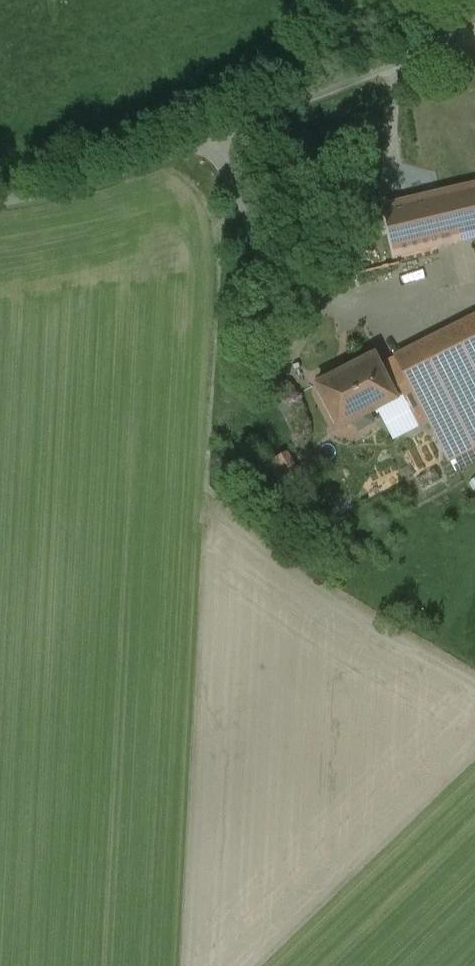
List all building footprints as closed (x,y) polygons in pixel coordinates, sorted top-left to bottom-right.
[(407,134),(409,138),(412,143),(415,146),(419,150),(423,152),(428,154),(433,155),(438,155),(443,154),(447,153),(452,150),(456,147),(459,144),(462,139),(464,135),(465,130),(465,125),(465,120),(463,115),(461,111),(458,106),(455,103),(451,100),(446,98),(441,97),(436,96),(431,96),(427,98),(422,99),(418,102),(414,106),(411,110),(409,114),(407,119),(406,124),(406,129),(407,134)] [(389,208),(400,255),(474,237),(474,188),(389,208)] [(388,364),(403,395),(420,426),(431,421),(451,460),(474,448),(474,319),(388,364)] [(376,355),(318,385),(342,430),(399,400),(398,397),(403,395),(388,364),(382,367),(376,355)]
